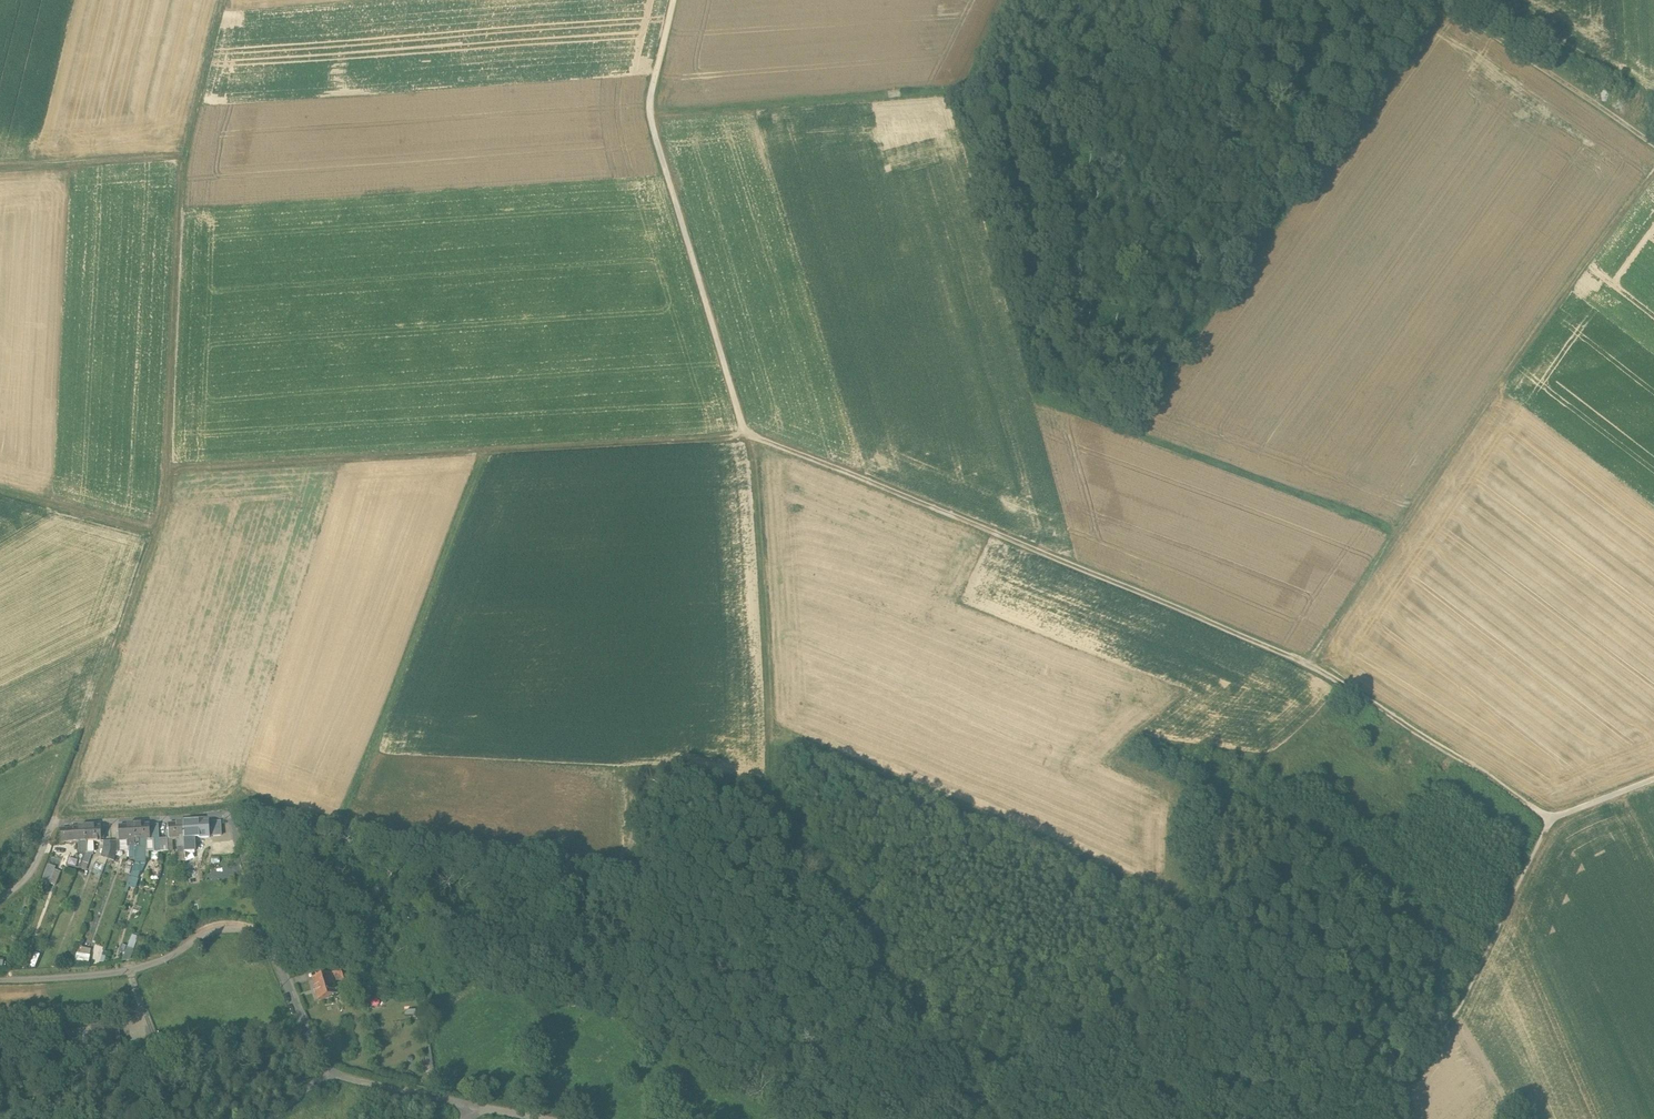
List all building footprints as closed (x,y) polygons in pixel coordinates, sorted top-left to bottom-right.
[(209,822),(184,823),(185,839),(185,848),(185,854),(185,861),(195,861),(194,838),(209,838),(209,836),(209,822)] [(221,822),(209,822),(209,836),(222,836),(221,822)] [(184,823),(169,824),(169,839),(181,839),(181,843),(178,843),(178,848),(185,848),(185,839),(184,823)] [(150,840),(150,825),(134,826),(136,858),(136,865),(146,865),(146,859),(149,859),(149,854),(155,854),(155,853),(154,840),(150,840)] [(134,826),(119,826),(120,842),(128,842),(129,849),(130,849),(131,855),(128,855),(128,858),(136,858),(134,826)] [(101,827),(86,828),(87,855),(94,855),(94,843),(102,843),(101,827)] [(79,855),(87,855),(86,828),(71,828),(71,831),(71,844),(79,844),(79,855)] [(71,831),(63,831),(64,845),(71,844),(71,831)] [(168,839),(160,839),(161,853),(168,852),(168,839)] [(111,851),(111,842),(104,843),(104,849),(101,858),(108,860),(111,851)] [(118,842),(111,842),(111,851),(108,860),(115,862),(119,853),(118,842)] [(65,869),(50,866),(46,883),(61,886),(65,869)] [(136,962),(141,935),(133,934),(128,960),(136,962)] [(79,954),(78,960),(92,964),(93,958),(79,954)] [(330,975),(313,980),(316,991),(333,987),(330,975)] [(333,987),(316,991),(319,1003),(336,999),(333,987)] [(121,1039),(100,1041),(101,1052),(123,1050),(121,1039)]
